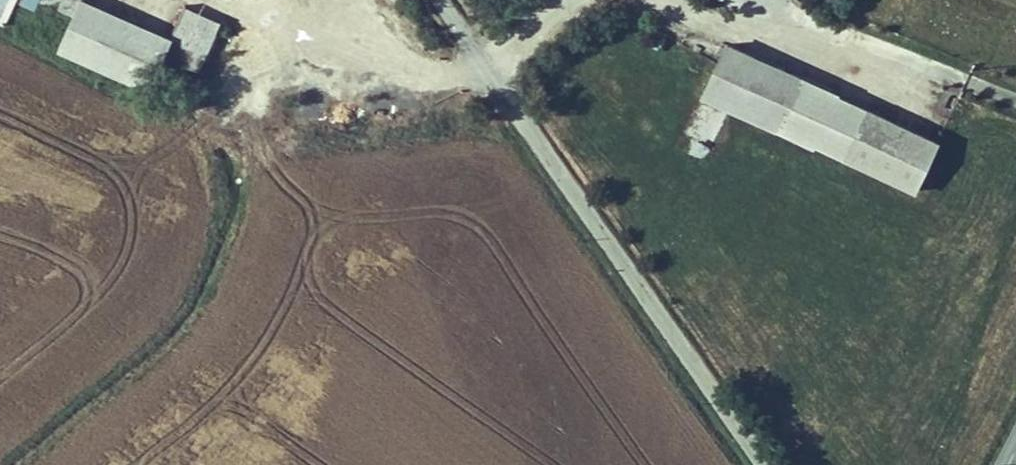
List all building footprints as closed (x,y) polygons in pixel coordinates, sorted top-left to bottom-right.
[(4,35),(20,0),(0,0),(0,33),(4,35)] [(83,0),(41,0),(39,5),(72,23),(79,9),(83,0)] [(79,9),(72,23),(56,59),(145,100),(168,50),(79,9)] [(194,81),(219,31),(187,17),(165,67),(194,81)] [(816,78),(739,50),(721,100),(799,127),(816,78)] [(799,127),(835,143),(853,93),(816,78),(799,127)] [(835,143),(868,157),(886,107),(853,93),(835,143)] [(957,137),(886,107),(868,157),(936,185),(957,137)]
